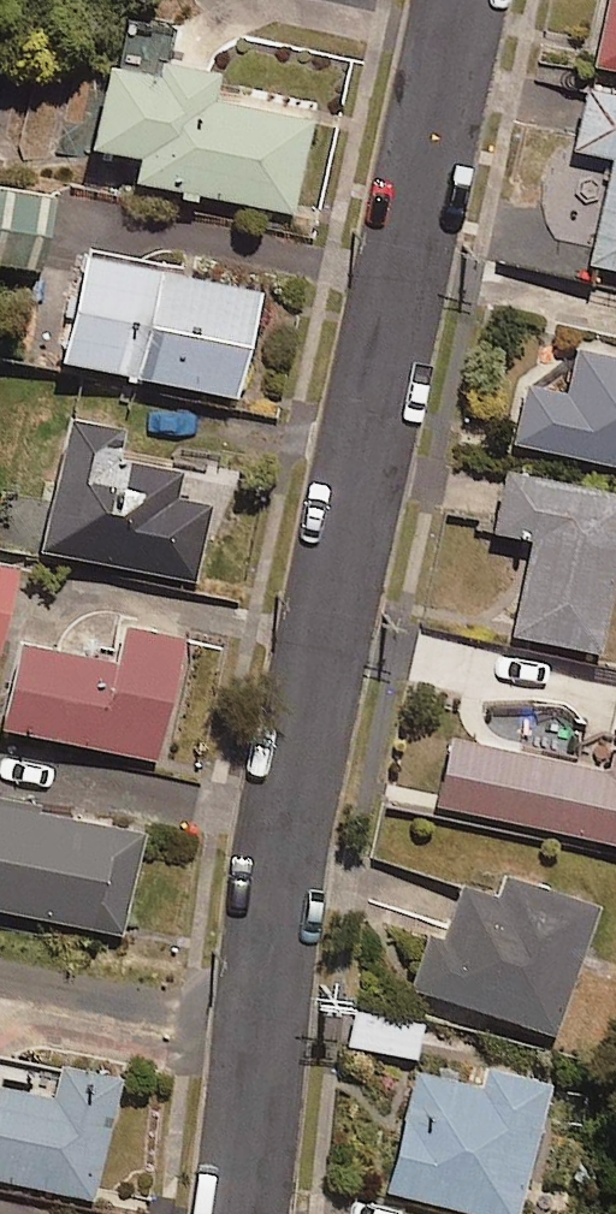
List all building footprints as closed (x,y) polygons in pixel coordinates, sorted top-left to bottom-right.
[(588,67),(615,73),(615,0),(602,0),(588,67)] [(164,58),(161,71),(116,62),(95,173),(296,211),(314,118),(217,99),(223,69),(164,58)] [(582,91),(569,152),(608,160),(586,266),(615,272),(615,98),(582,91)] [(59,197),(0,185),(0,261),(44,270),(59,197)] [(241,397),(265,290),(97,252),(73,359),(241,397)] [(592,348),(581,395),(541,385),(528,440),(615,461),(615,354),(592,348)] [(120,458),(124,429),(69,420),(49,554),(201,577),(213,502),(178,496),(182,468),(120,458)] [(615,541),(615,499),(500,476),(488,532),(529,540),(509,638),(593,655),(615,541)] [(20,568),(0,563),(0,656),(1,656),(20,568)] [(159,759),(186,641),(130,628),(121,665),(27,643),(8,725),(159,759)] [(615,852),(615,781),(460,748),(445,817),(615,852)] [(147,834),(0,801),(0,907),(125,935),(147,834)] [(590,907),(496,877),(489,900),(455,889),(443,927),(421,920),(400,988),(550,1035),(590,907)] [(412,1059),(419,1023),(350,1010),(343,1047),(412,1059)] [(96,1199),(123,1075),(62,1062),(54,1096),(0,1084),(0,1178),(96,1199)] [(473,1088),(410,1074),(382,1194),(467,1213),(512,1213),(542,1086),(476,1071),(473,1088)]
